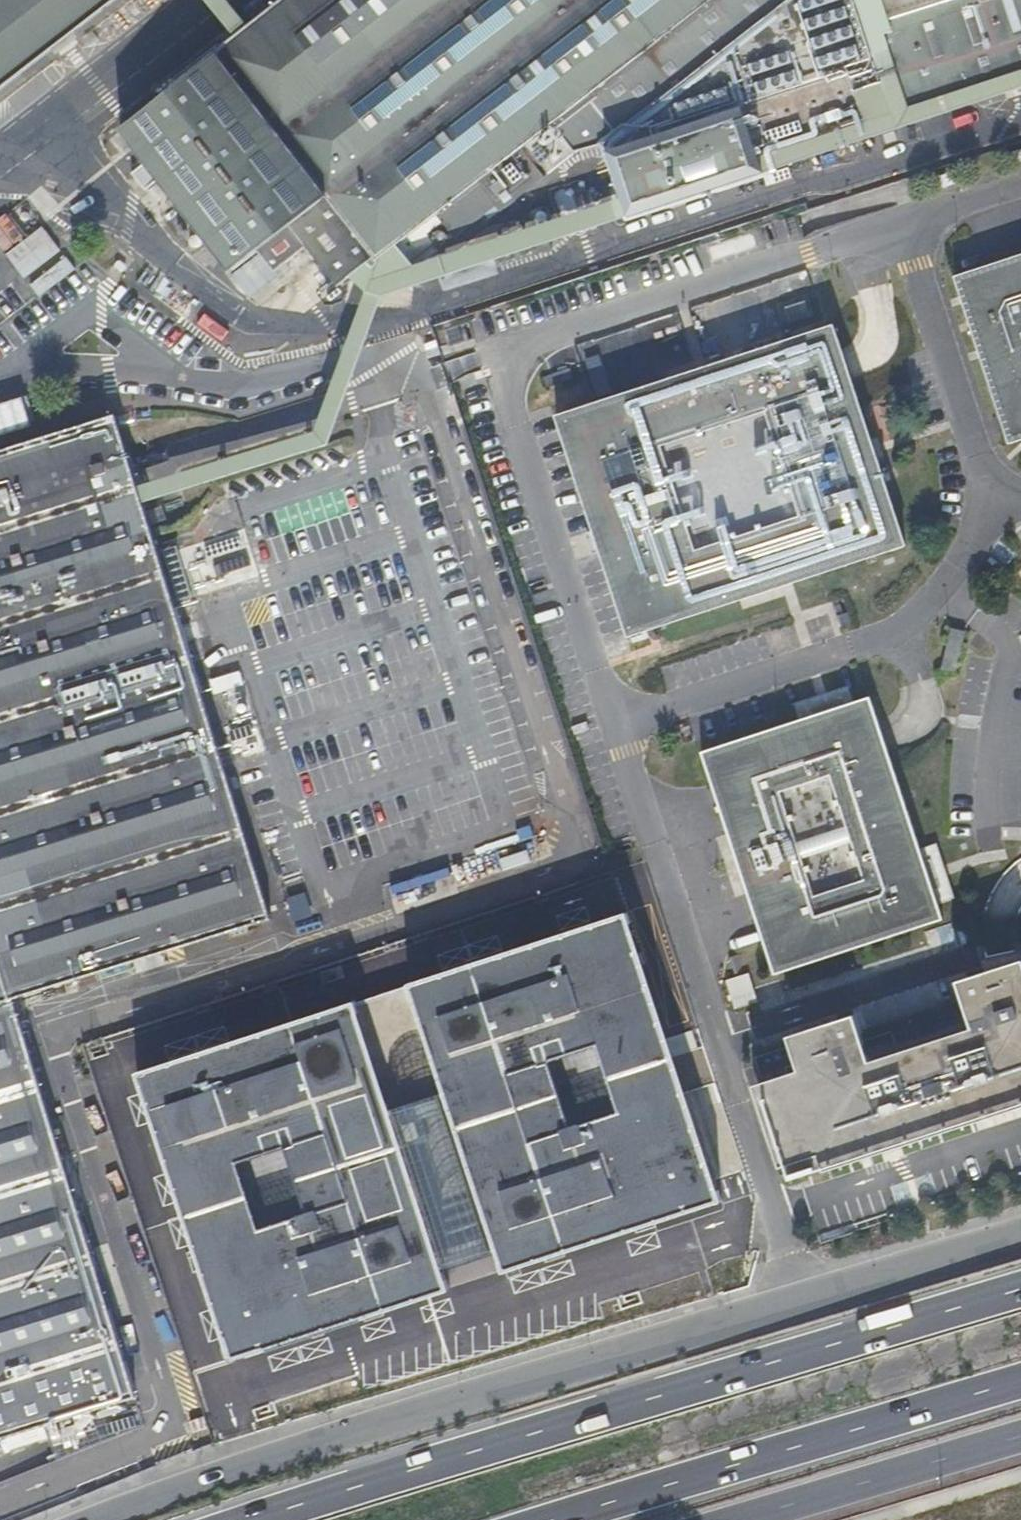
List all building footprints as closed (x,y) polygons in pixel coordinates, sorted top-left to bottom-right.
[(117,0),(0,0),(0,91),(117,0)] [(158,101),(122,129),(160,179),(159,180),(170,194),(165,198),(169,204),(174,200),(182,210),(183,209),(228,268),(256,246),(290,220),(307,243),(337,283),(376,253),(376,254),(378,253),(377,252),(393,240),(393,241),(394,240),(393,239),(417,221),(418,222),(419,221),(418,220),(432,209),(433,211),(435,209),(434,207),(448,197),(449,198),(450,197),(450,198),(451,197),(449,195),(457,189),(459,191),(459,190),(458,189),(466,183),(468,185),(468,184),(467,182),(472,178),(473,179),(474,178),(473,177),(487,166),(488,168),(491,166),(490,164),(503,154),(504,155),(505,154),(504,153),(528,135),(529,136),(530,135),(529,134),(542,124),(544,125),(546,123),(546,124),(547,123),(549,122),(573,152),(603,142),(627,214),(1020,87),(1020,0),(881,0),(887,18),(863,25),(855,0),(288,0),(158,101)] [(881,0),(855,0),(863,25),(887,18),(881,0)] [(144,159),(131,170),(144,187),(157,176),(144,159)] [(19,235),(6,217),(0,222),(0,249),(19,235)] [(273,268),(307,243),(290,220),(256,246),(273,268)] [(39,226),(3,253),(22,278),(58,250),(39,226)] [(112,262),(122,269),(126,264),(116,257),(112,262)] [(953,279),(1007,445),(1020,440),(1020,257),(953,279)] [(37,295),(72,269),(63,258),(28,284),(37,295)] [(831,327),(554,417),(627,638),(903,547),(856,403),(849,381),(839,352),(831,327)] [(435,345),(433,338),(422,342),(422,344),(424,348),(430,346),(435,345)] [(568,370),(542,378),(545,387),(571,379),(568,370)] [(0,446),(0,1433),(38,1422),(130,1394),(9,995),(267,916),(155,550),(113,412),(0,446)] [(345,461),(339,443),(219,481),(225,500),(345,461)] [(182,588),(191,584),(185,566),(176,569),(182,588)] [(949,629),(939,670),(954,674),(963,633),(949,629)] [(883,750),(867,700),(802,721),(701,755),(711,785),(773,975),(939,921),(916,851),(889,770),(883,750)] [(221,712),(228,735),(257,726),(250,703),(221,712)] [(287,905),(302,901),(299,891),(284,895),(287,905)] [(219,1359),(714,1199),(617,910),(124,1070),(219,1359)] [(1019,960),(953,982),(968,1030),(866,1064),(851,1016),(784,1038),(798,1078),(759,1091),(784,1167),(875,1137),(876,1140),(878,1141),(882,1143),(886,1142),(889,1140),(890,1138),(891,1135),(891,1132),(1020,1088),(1020,966),(1019,960)] [(139,1423),(130,1394),(38,1422),(52,1457),(139,1423)]
